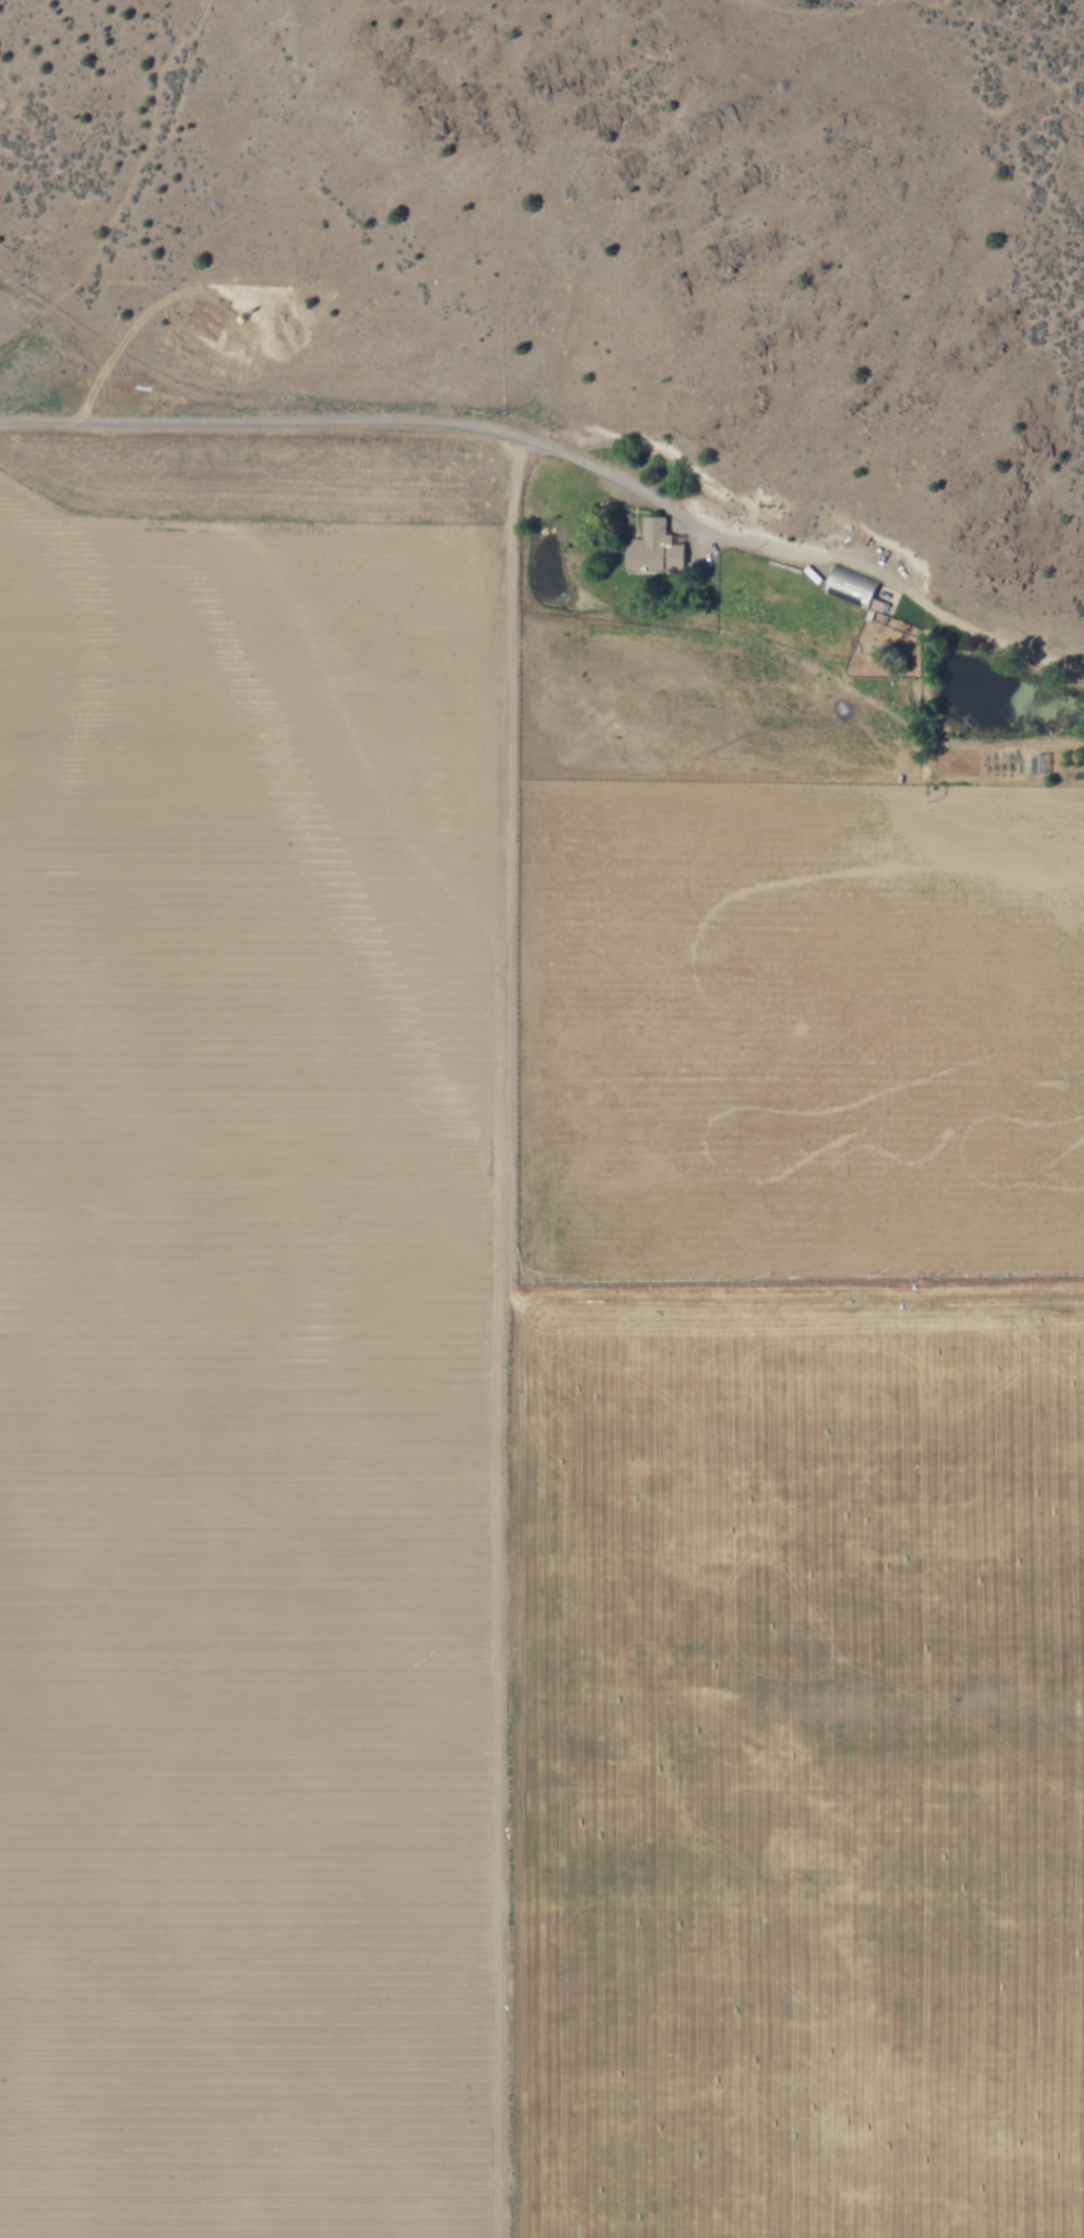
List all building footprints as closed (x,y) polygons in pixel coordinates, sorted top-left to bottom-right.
[(683,544),(671,544),(671,534),(664,534),(664,516),(642,516),(642,539),(628,539),(628,570),(683,569),(683,544)] [(870,611),(871,609),(888,616),(892,604),(871,596),(877,581),(833,564),(822,593),(870,611)]
